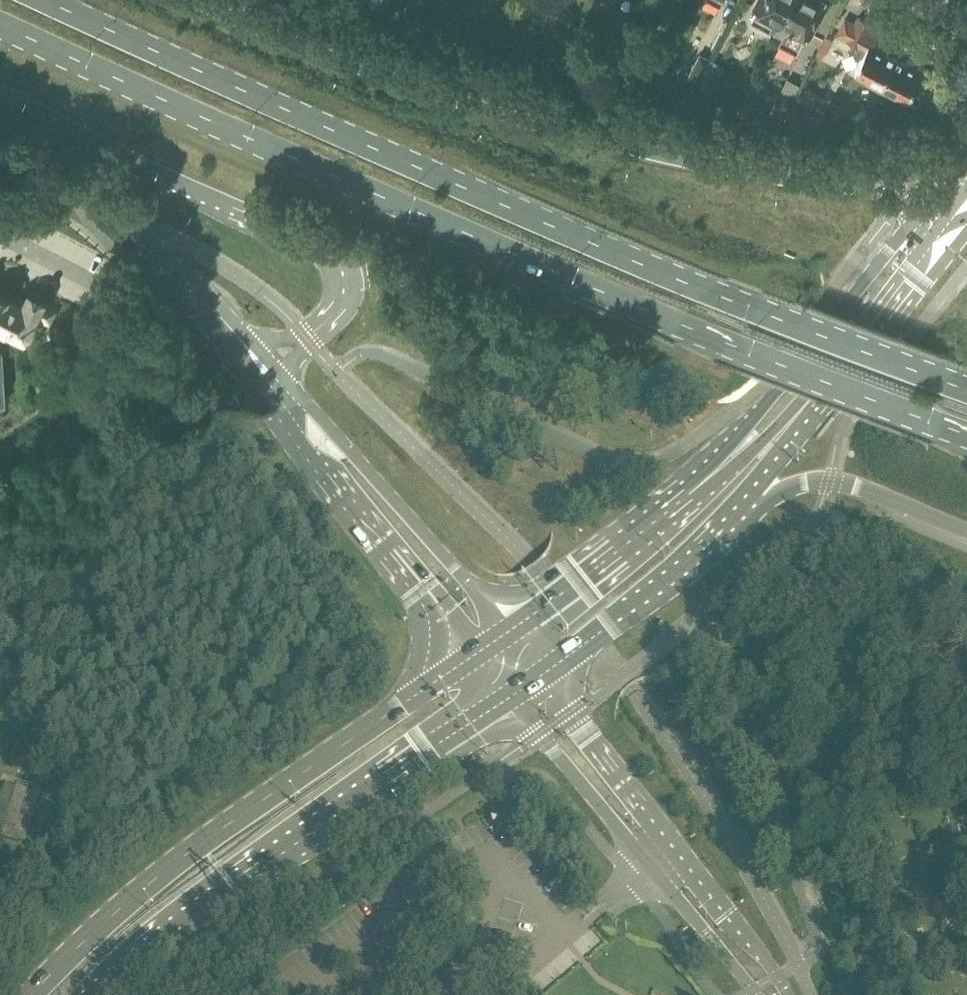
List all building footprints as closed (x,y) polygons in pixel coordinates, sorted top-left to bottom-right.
[(794,0),(762,0),(755,12),(756,12),(752,21),(770,30),(775,19),(781,22),(782,23),(794,0)] [(782,23),(781,22),(776,33),(782,36),(779,43),(797,53),(801,46),(805,38),(806,39),(826,0),(794,0),(782,23)] [(606,40),(618,46),(633,17),(621,11),(606,40)] [(883,86),(898,59),(886,52),(888,47),(865,35),(871,24),(859,17),(855,25),(845,20),(837,35),(847,40),(846,41),(857,47),(854,53),(862,57),(855,70),(867,77),(866,78),(883,86)] [(634,18),(613,58),(625,64),(646,24),(634,18)] [(711,59),(700,53),(687,78),(698,84),(711,59)] [(898,59),(883,86),(896,93),(896,92),(909,98),(916,85),(924,89),(927,83),(938,88),(950,65),(939,59),(933,71),(908,58),(905,63),(898,59)] [(711,91),(724,66),(713,60),(700,85),(711,91)] [(790,100),(779,94),(766,119),(777,126),(790,100)] [(8,330),(39,346),(51,324),(62,330),(69,317),(57,310),(58,309),(29,294),(23,305),(0,293),(0,345),(8,330)] [(18,410),(16,357),(0,349),(0,419),(18,410)] [(3,829),(15,832),(28,791),(16,787),(3,829)]
